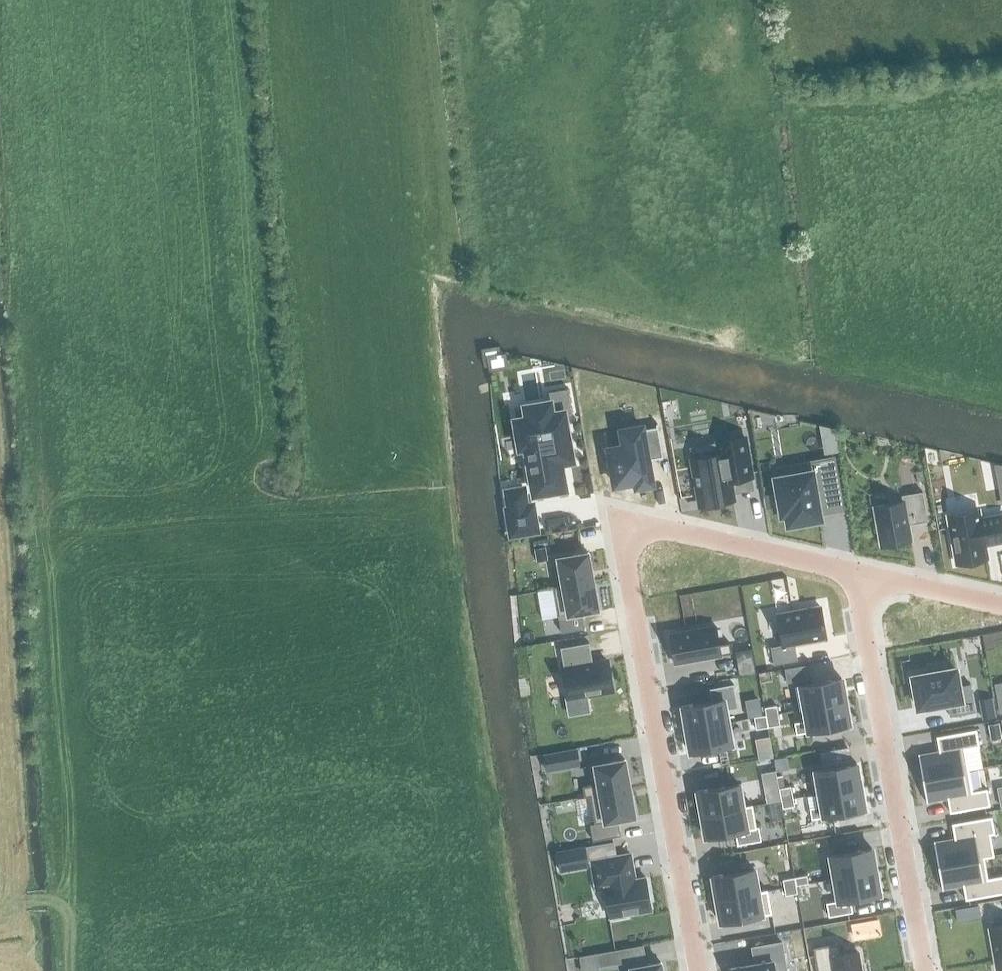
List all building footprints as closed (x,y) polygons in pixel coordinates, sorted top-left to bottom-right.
[(527,417),(521,418),(525,444),(525,446),(533,493),(536,493),(535,487),(561,483),(562,489),(564,488),(560,462),(562,462),(562,457),(569,456),(569,460),(572,460),(564,414),(564,412),(569,411),(569,413),(572,413),(568,388),(565,389),(566,391),(551,394),(550,391),(548,392),(549,401),(547,402),(527,405),(525,405),(525,406),(525,408),(527,417)] [(622,445),(607,448),(613,484),(634,481),(635,486),(650,483),(646,460),(662,457),(656,423),(654,423),(655,426),(641,429),(640,426),(619,430),(622,445)] [(719,454),(691,459),(700,506),(733,500),(730,481),(751,477),(744,437),(717,442),(719,454)] [(823,453),(837,450),(835,437),(821,440),(823,453)] [(779,477),(775,478),(781,515),(786,514),(788,525),(820,519),(819,513),(815,489),(838,484),(833,457),(808,462),(810,472),(779,477)] [(523,488),(506,491),(509,508),(506,509),(511,535),(537,531),(532,504),(526,505),(523,488)] [(902,501),(874,506),(881,545),(911,540),(908,524),(927,521),(922,491),(901,495),(902,501)] [(948,516),(949,525),(954,550),(956,563),(987,558),(984,545),(1001,542),(1001,515),(980,519),(978,510),(948,516)] [(545,547),(534,548),(537,561),(547,560),(545,547)] [(588,552),(552,559),(557,586),(557,587),(593,581),(588,552)] [(747,581),(750,627),(766,626),(763,580),(747,581)] [(557,586),(552,587),(558,617),(561,633),(585,628),(582,613),(598,610),(593,581),(557,587),(557,586)] [(782,645),(771,647),(774,664),(797,660),(794,644),(826,638),(820,607),(777,615),(782,645)] [(717,632),(670,641),(675,669),(732,659),(731,649),(720,650),(717,632)] [(589,643),(560,648),(564,668),(562,668),(563,672),(568,698),(570,714),(590,710),(587,694),(612,690),(607,661),(591,663),(590,657),(591,657),(589,643)] [(754,675),(750,650),(733,653),(738,678),(754,675)] [(787,683),(810,679),(808,665),(785,669),(787,683)] [(933,672),(912,676),(918,708),(947,702),(950,716),(975,712),(970,684),(958,686),(955,668),(948,670),(947,666),(933,668),(933,672)] [(841,677),(795,686),(799,711),(804,710),(804,709),(845,701),(841,677)] [(711,701),(682,706),(686,730),(727,722),(725,710),(737,708),(733,684),(709,689),(711,701)] [(983,719),(994,717),(991,698),(980,700),(983,719)] [(806,721),(794,723),(796,734),(849,725),(845,701),(804,709),(804,710),(806,721)] [(776,705),(764,708),(766,717),(778,714),(776,705)] [(778,714),(766,717),(768,727),(780,725),(778,714)] [(765,715),(753,717),(756,729),(768,727),(765,715)] [(727,722),(686,730),(690,753),(732,746),(727,722)] [(998,723),(988,725),(990,740),(1000,739),(998,723)] [(919,753),(918,754),(922,778),(968,770),(964,749),(979,746),(976,729),(936,736),(939,751),(919,755),(919,753)] [(576,749),(552,753),(555,769),(579,765),(576,749)] [(592,784),(582,786),(584,797),(589,796),(589,795),(630,788),(624,760),(589,766),(592,784)] [(856,763),(814,770),(819,794),(860,786),(856,763)] [(968,770),(922,778),(926,803),(928,803),(927,801),(947,798),(950,813),(989,806),(986,789),(972,791),(968,770)] [(738,784),(697,791),(701,815),(743,807),(742,807),(738,784)] [(791,786),(779,789),(781,800),(793,798),(791,786)] [(821,806),(809,808),(811,819),(865,810),(860,786),(819,794),(821,806)] [(630,788),(589,795),(589,796),(594,824),(590,825),(593,840),(620,835),(617,820),(635,817),(630,788)] [(779,792),(767,795),(769,803),(781,800),(779,792)] [(793,798),(781,800),(782,808),(794,806),(793,798)] [(782,809),(781,800),(769,803),(770,811),(782,809)] [(743,807),(701,815),(705,838),(734,833),(736,845),(761,841),(758,827),(756,827),(752,805),(742,807),(743,807)] [(935,840),(933,841),(938,865),(988,857),(994,856),(990,834),(995,834),(992,817),(952,824),(952,825),(954,838),(935,842),(935,840)] [(571,848),(575,869),(588,866),(587,862),(584,847),(584,846),(571,848)] [(871,848),(829,855),(833,878),(875,871),(871,848)] [(630,854),(591,861),(596,889),(604,887),(609,917),(613,917),(613,919),(625,917),(625,914),(651,910),(645,878),(634,880),(630,854)] [(938,865),(942,890),(943,890),(943,888),(962,885),(965,900),(1001,893),(1001,876),(991,878),(988,857),(938,865)] [(754,869),(712,876),(716,900),(758,892),(758,891),(754,869)] [(837,901),(825,903),(828,916),(852,912),(850,899),(879,894),(875,871),(833,878),(837,901)] [(807,876),(795,878),(796,886),(808,883),(807,876)] [(794,878),(782,880),(784,888),(796,886),(794,878)] [(796,886),(784,888),(785,896),(797,893),(796,886)] [(758,892),(716,900),(720,923),(772,914),(767,890),(758,891),(758,892)] [(966,920),(964,908),(956,909),(958,921),(966,920)] [(989,928),(997,970),(1001,969),(1001,926),(989,928)] [(813,937),(817,962),(831,960),(833,970),(863,970),(857,940),(840,943),(838,932),(813,937)] [(729,969),(729,970),(787,970),(782,942),(752,947),(755,964),(729,969)] [(622,949),(595,954),(597,965),(598,965),(624,960),(622,949)] [(660,962),(630,968),(630,970),(662,970),(660,962)]
